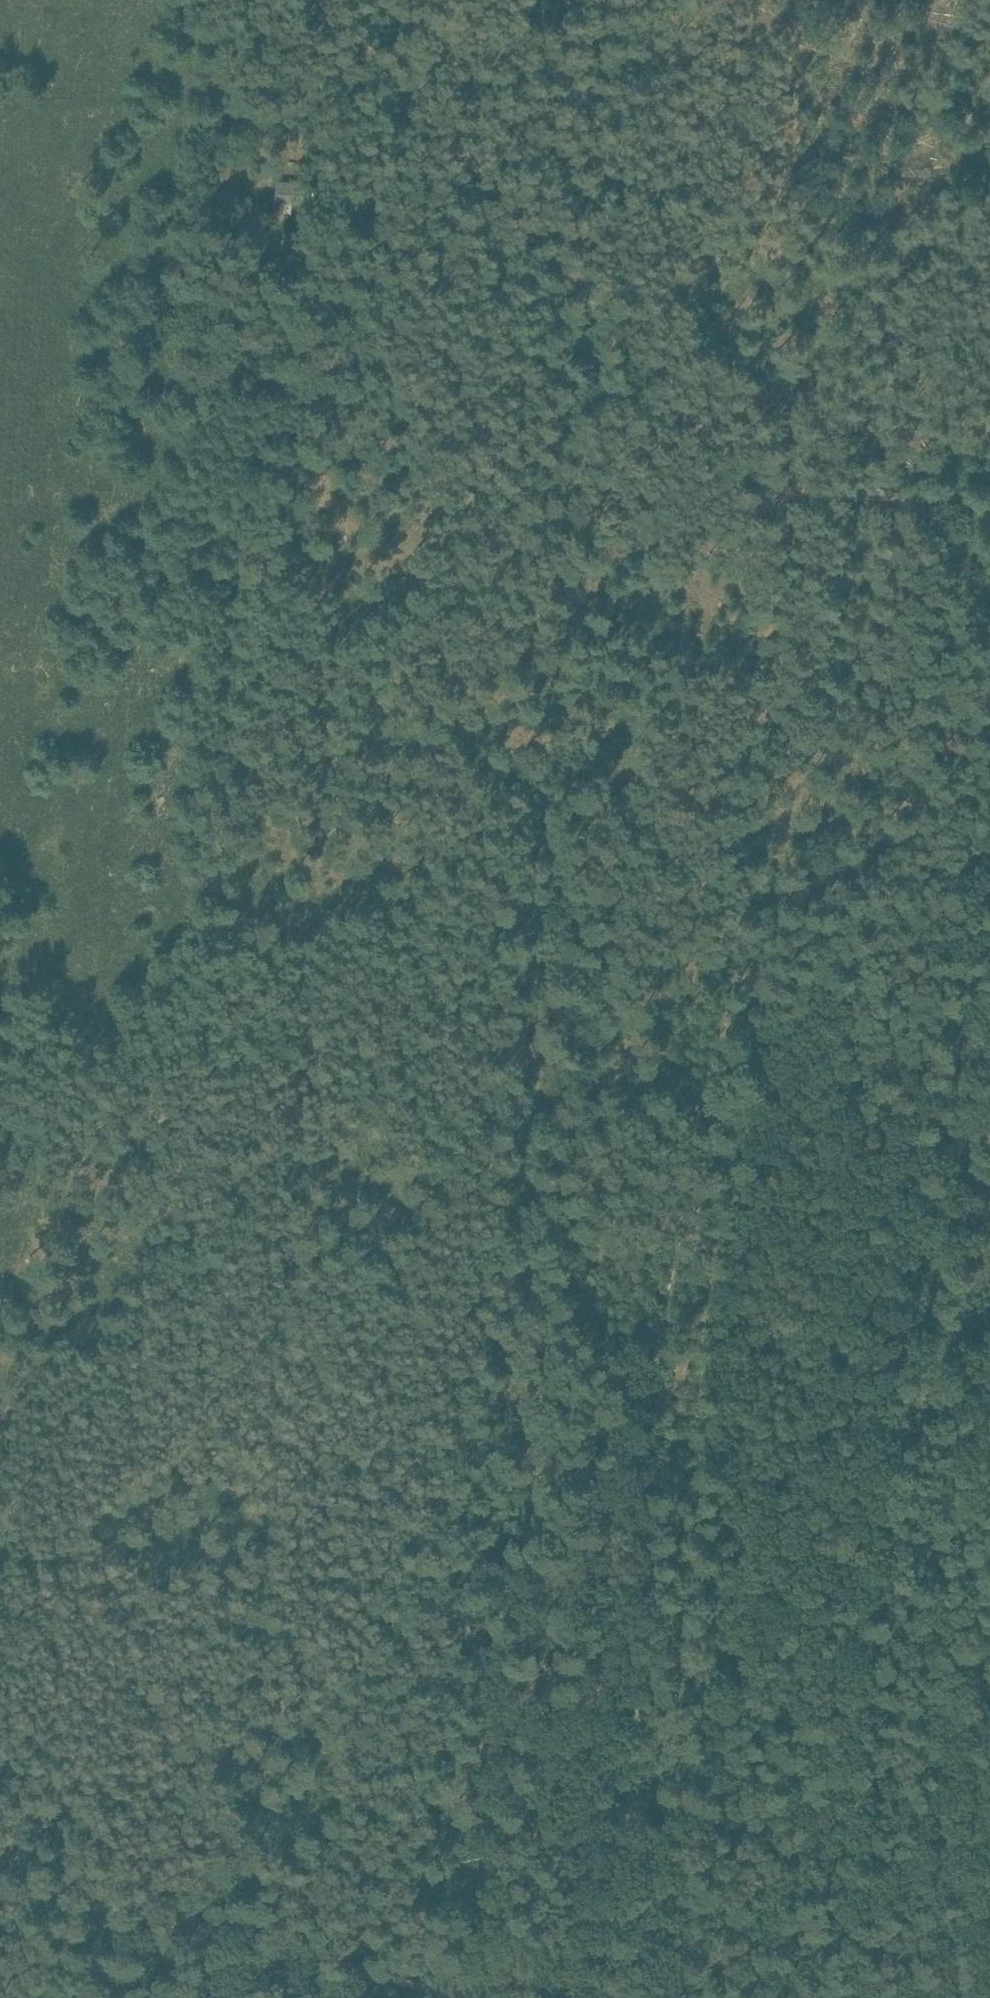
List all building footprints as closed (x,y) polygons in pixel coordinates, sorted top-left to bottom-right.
[(277,201),(276,210),(291,211),(291,202),(303,203),(304,182),(276,180),(275,201),(277,201)]
